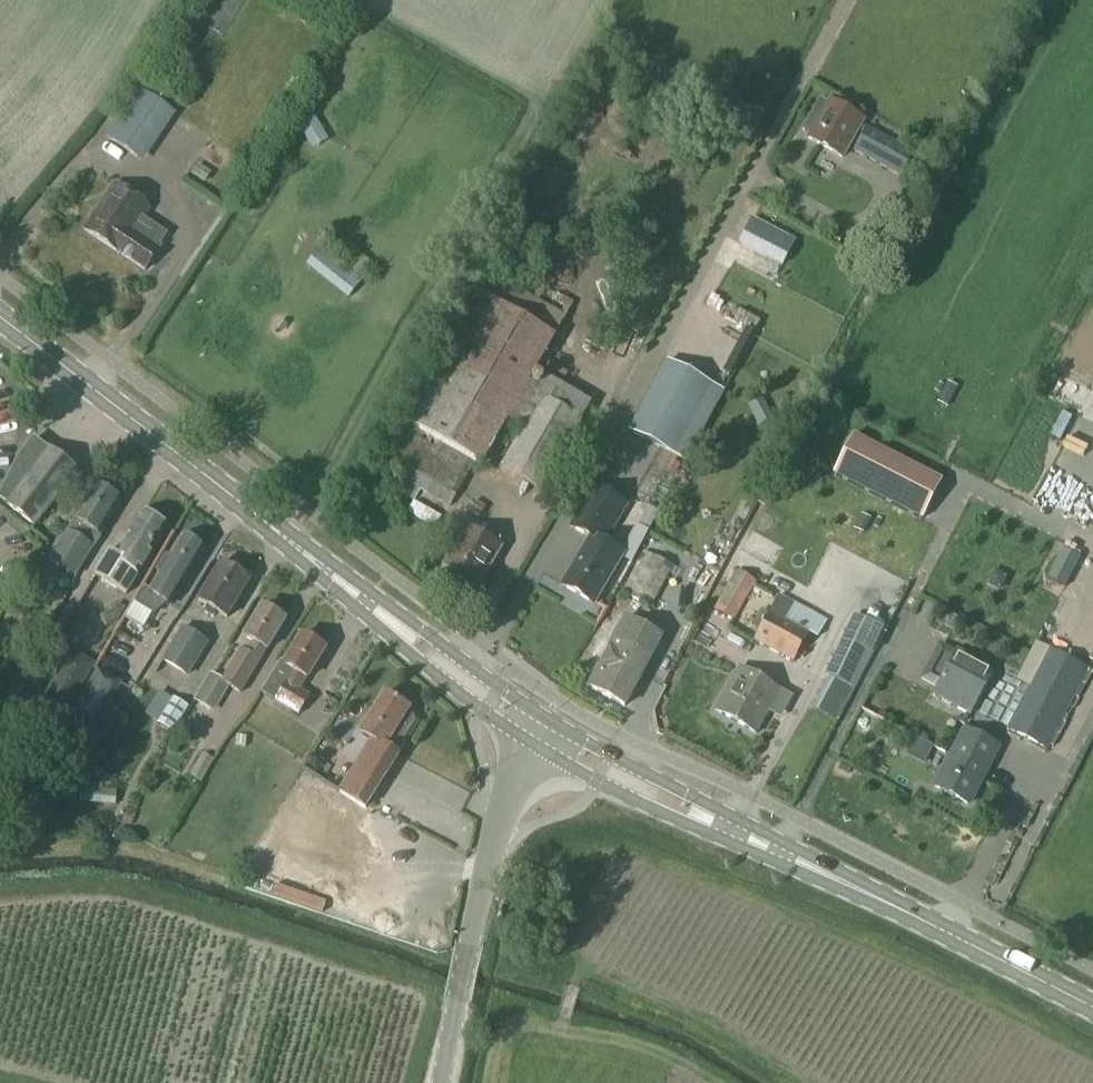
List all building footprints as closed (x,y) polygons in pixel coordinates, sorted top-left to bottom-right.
[(139,91),(106,139),(140,162),(173,115),(139,91)] [(829,104),(808,141),(843,160),(864,123),(829,104)] [(306,115),(295,121),(309,148),(320,142),(306,115)] [(867,130),(854,154),(901,181),(915,157),(867,130)] [(217,165),(223,152),(210,146),(204,159),(217,165)] [(203,184),(209,174),(197,167),(191,176),(203,184)] [(115,186),(85,231),(121,256),(121,255),(146,272),(158,253),(156,252),(167,236),(144,221),(151,210),(115,186)] [(773,266),(786,238),(741,218),(728,246),(773,266)] [(322,249),(307,267),(349,300),(363,282),(322,249)] [(504,268),(412,428),(474,463),(483,467),(501,435),(516,443),(500,471),(542,494),(594,404),(546,377),(537,394),(528,388),(574,307),(504,268)] [(693,286),(664,354),(692,366),(695,360),(725,372),(754,303),(726,291),(723,299),(693,286)] [(674,456),(711,387),(666,363),(629,432),(674,456)] [(763,401),(749,407),(758,426),(772,419),(763,401)] [(412,428),(388,471),(449,506),(474,463),(412,428)] [(852,437),(833,477),(922,521),(941,481),(852,437)] [(34,528),(77,473),(49,451),(48,452),(34,441),(18,461),(0,498),(0,501),(34,528)] [(67,535),(50,563),(75,579),(93,550),(91,549),(98,537),(100,538),(121,504),(96,488),(75,522),(76,523),(69,536),(67,535)] [(590,540),(562,588),(593,606),(622,556),(603,545),(625,508),(593,490),(570,529),(590,540)] [(468,511),(480,517),(486,508),(474,501),(468,511)] [(434,528),(440,517),(413,503),(407,513),(434,528)] [(104,537),(114,542),(124,522),(114,517),(104,537)] [(107,552),(93,575),(127,595),(167,531),(146,518),(141,525),(138,523),(130,536),(133,538),(120,560),(107,552)] [(639,528),(624,559),(632,564),(649,534),(639,528)] [(467,531),(445,569),(478,589),(501,551),(467,531)] [(145,592),(136,606),(152,616),(161,602),(170,608),(204,554),(182,540),(170,561),(166,559),(158,573),(161,575),(149,595),(145,592)] [(644,552),(622,595),(644,607),(655,602),(673,567),(644,552)] [(223,563),(197,602),(207,608),(204,613),(212,619),(215,613),(227,621),(252,583),(223,563)] [(530,584),(546,592),(552,580),(535,572),(530,584)] [(736,572),(715,612),(735,623),(747,600),(744,598),(753,582),(736,572)] [(779,597),(754,644),(793,664),(808,635),(815,639),(825,621),(779,597)] [(263,608),(245,639),(253,643),(267,652),(285,621),(263,608)] [(951,616),(944,628),(954,634),(961,622),(951,616)] [(627,618),(589,691),(624,709),(662,637),(627,618)] [(843,641),(825,676),(830,678),(846,687),(855,691),(874,653),(883,636),(885,632),(855,618),(843,641)] [(181,628),(160,664),(186,680),(208,644),(181,628)] [(283,667),(307,681),(309,682),(327,652),(301,636),(285,664),(283,667)] [(220,684),(229,689),(242,696),(268,652),(267,652),(253,643),(247,654),(240,650),(222,681),(220,684)] [(956,650),(932,696),(969,716),(993,670),(956,650)] [(1046,750),(1087,671),(1048,650),(1007,730),(1046,750)] [(71,651),(40,705),(66,719),(96,666),(71,651)] [(281,662),(261,695),(299,719),(312,698),(302,692),(307,681),(283,667),(285,664),(281,662)] [(98,671),(68,719),(70,721),(85,730),(93,735),(123,686),(98,671)] [(740,671),(716,713),(756,735),(779,693),(740,671)] [(210,674),(193,702),(214,715),(229,689),(220,684),(222,681),(210,674)] [(3,697),(11,683),(0,677),(0,696),(3,697)] [(179,687),(163,714),(179,723),(194,697),(179,687)] [(372,742),(338,794),(355,806),(366,813),(370,806),(401,759),(386,749),(410,712),(385,696),(360,734),(372,742)] [(70,721),(52,749),(67,758),(85,730),(70,721)] [(934,787),(968,805),(997,749),(963,732),(934,787)] [(203,755),(189,778),(200,784),(213,762),(203,755)] [(81,789),(80,804),(101,806),(103,791),(81,789)]
